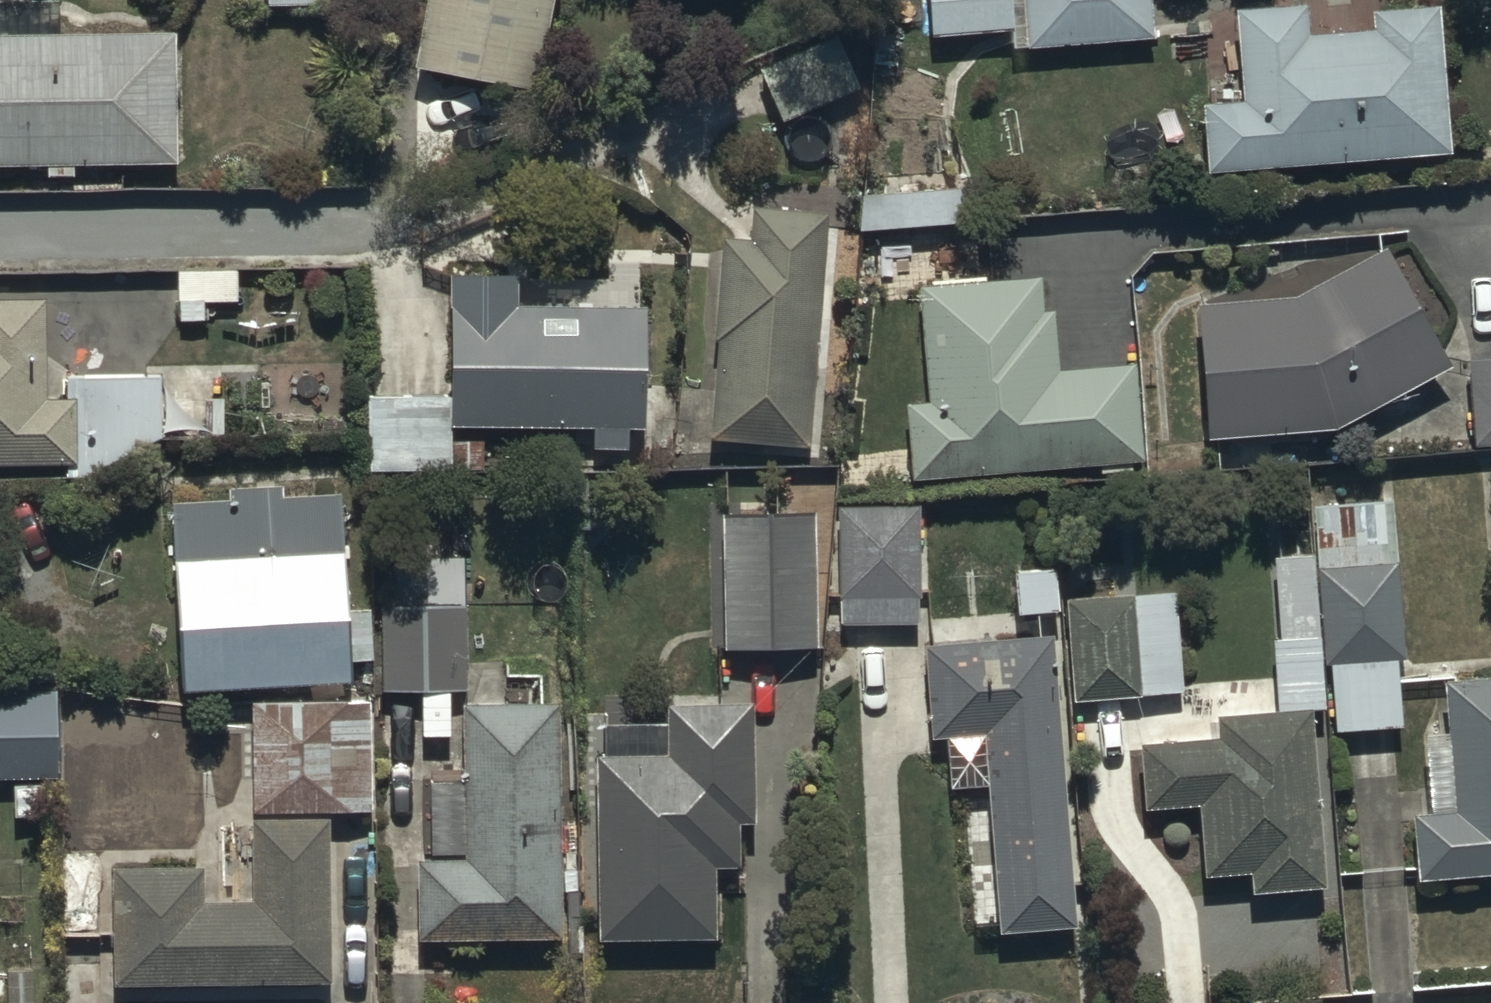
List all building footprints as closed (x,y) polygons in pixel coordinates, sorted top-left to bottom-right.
[(557,0),(430,0),(417,71),(541,93),(557,0)] [(931,38),(1010,31),(1012,52),(1159,39),(1156,0),(927,0),(931,38)] [(1209,108),(1214,173),(1450,154),(1439,6),(1375,11),(1376,28),(1310,33),(1308,0),(1240,6),(1248,105),(1209,108)] [(46,163),(46,173),(72,173),(72,163),(178,164),(179,34),(65,33),(65,2),(0,2),(0,163),(46,163)] [(842,30),(755,67),(779,122),(866,85),(842,30)] [(964,188),(861,189),(861,228),(965,227),(964,188)] [(814,443),(827,214),(752,210),(750,242),(721,241),(710,437),(814,443)] [(1211,440),(1332,428),(1446,367),(1386,247),(1296,291),(1197,301),(1211,440)] [(236,267),(178,268),(179,320),(206,320),(206,302),(236,301),(236,267)] [(648,309),(516,306),(517,271),(454,270),(452,400),(371,399),(370,473),(479,475),(480,441),(448,440),(449,425),(594,428),(593,449),(625,450),(625,424),(646,424),(648,309)] [(910,402),(916,479),(1102,465),(1103,474),(1132,472),(1131,464),(1144,463),(1136,363),(1059,369),(1055,315),(1043,316),(1040,274),(921,283),(930,401),(910,402)] [(49,397),(52,300),(0,299),(0,464),(7,464),(78,464),(80,398),(49,397)] [(1471,361),(1476,445),(1490,444),(1490,360),(1471,361)] [(172,499),(180,691),(357,684),(349,492),(285,494),(284,482),(231,484),(231,497),(172,499)] [(1405,658),(1404,654),(1394,501),(1317,506),(1327,666),(1333,666),(1337,729),(1402,725),(1398,659),(1405,658)] [(921,504),(838,505),(840,625),(922,624),(921,504)] [(815,513),(721,513),(721,648),(815,648),(815,513)] [(1282,637),(1319,635),(1315,554),(1301,555),(1300,544),(1278,546),(1282,637)] [(399,606),(385,607),(385,690),(471,690),(471,604),(435,604),(435,561),(399,561),(399,606)] [(1078,929),(1053,633),(1041,634),(1039,612),(1060,610),(1056,565),(1019,568),(1023,611),(974,615),(976,638),(923,642),(931,736),(951,734),(955,792),(988,789),(1000,936),(1078,929)] [(1175,588),(1066,595),(1073,703),(1181,696),(1175,588)] [(1417,883),(1490,877),(1490,674),(1441,678),(1446,733),(1425,734),(1431,813),(1412,815),(1417,883)] [(0,688),(0,754),(59,756),(61,690),(0,688)] [(373,700),(252,699),(252,811),(372,811),(373,700)] [(669,723),(595,724),(598,939),(720,937),(719,867),(743,867),(742,820),(756,820),(755,701),(668,702),(669,723)] [(562,937),(558,704),(464,705),(464,778),(432,778),(433,860),(419,860),(420,939),(562,937)] [(1324,886),(1311,711),(1217,718),(1219,737),(1138,743),(1143,810),(1197,805),(1203,879),(1255,875),(1256,891),(1324,886)] [(113,866),(114,985),(334,983),(332,818),(253,818),(254,901),(203,902),(203,866),(113,866)]
